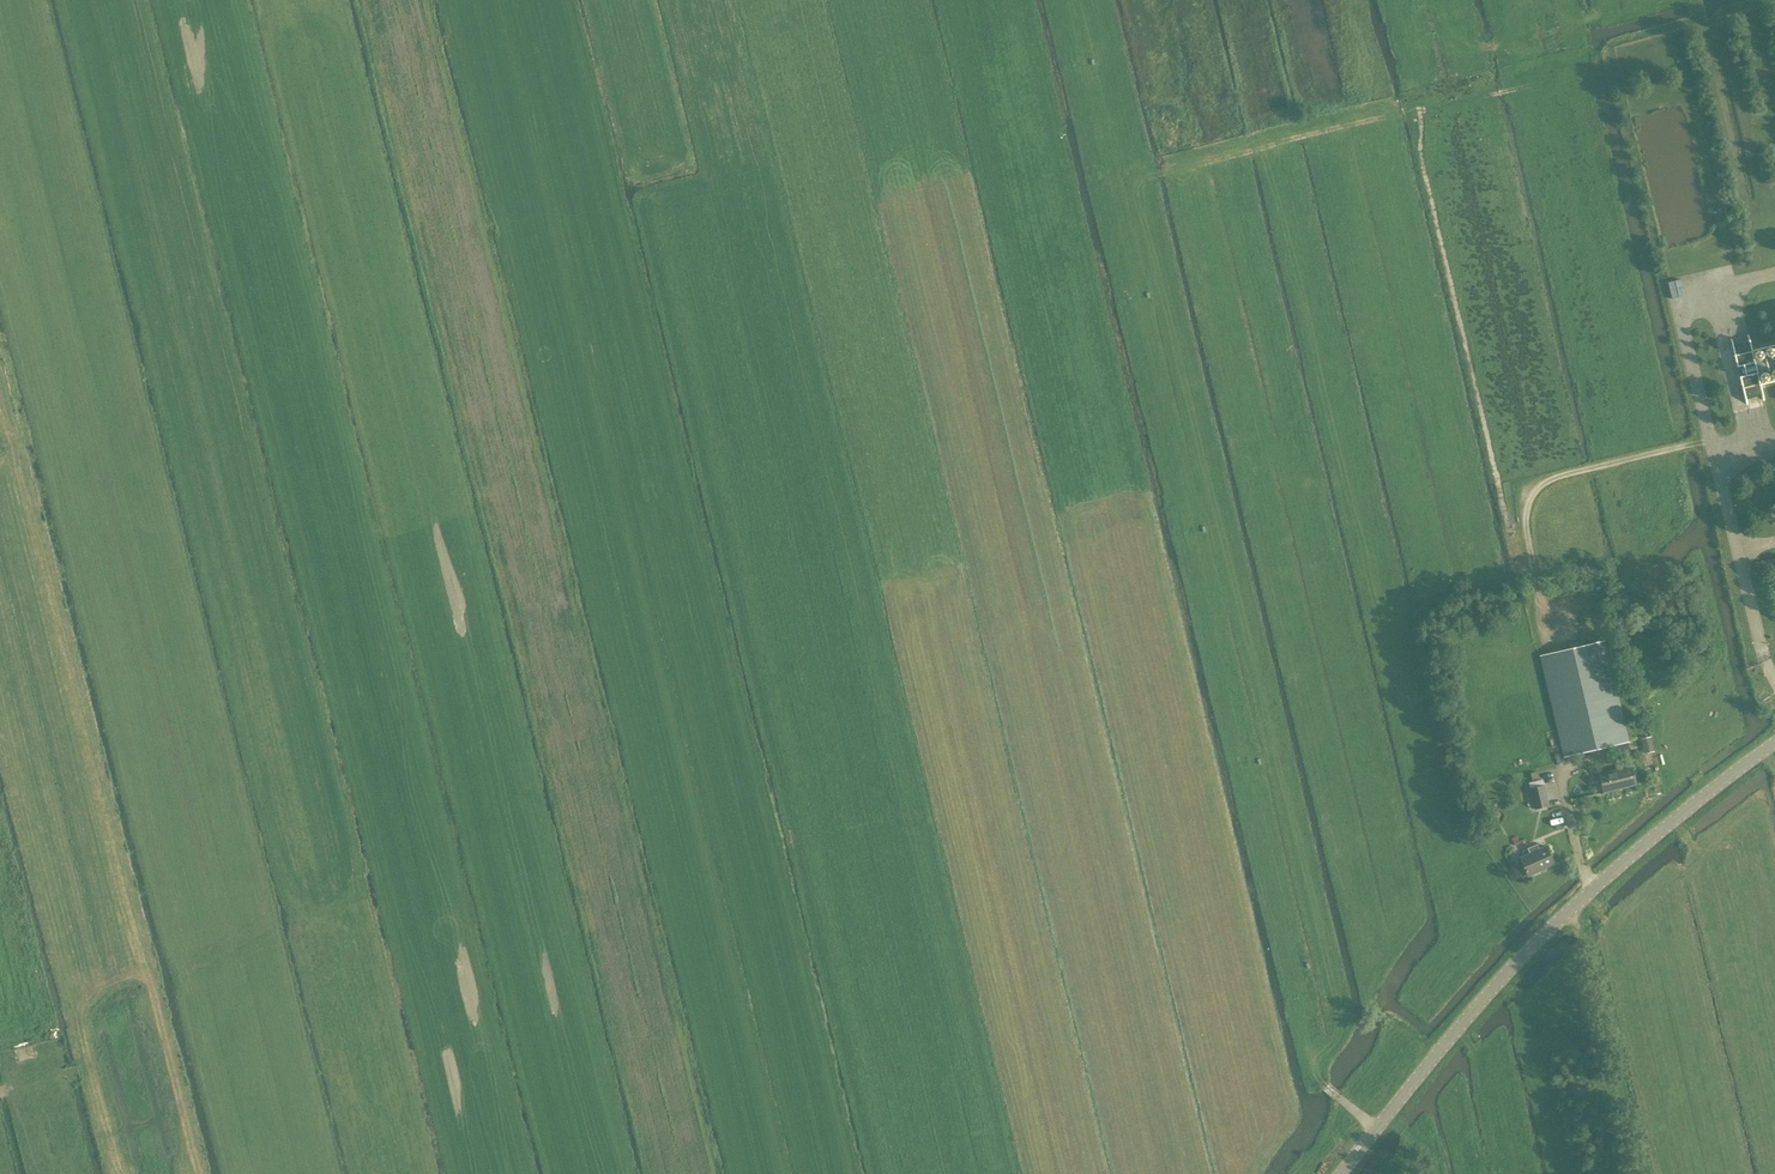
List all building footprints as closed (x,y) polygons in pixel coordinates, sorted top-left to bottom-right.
[(1731,339),(1738,367),(1755,363),(1757,373),(1740,377),(1747,405),(1748,405),(1747,399),(1762,395),(1764,401),(1765,401),(1761,385),(1774,382),(1774,345),(1753,350),(1749,335),(1747,335),(1749,341),(1734,345),(1732,339),(1731,339)] [(1565,757),(1629,742),(1605,640),(1541,655),(1565,757)] [(1655,751),(1652,737),(1641,739),(1644,753),(1655,751)] [(1604,792),(1636,784),(1632,766),(1600,773),(1604,792)] [(1544,785),(1530,788),(1535,809),(1549,806),(1544,785)] [(1547,866),(1554,863),(1547,846),(1540,849),(1538,844),(1528,848),(1530,853),(1520,857),(1528,876),(1548,867),(1547,866)]
